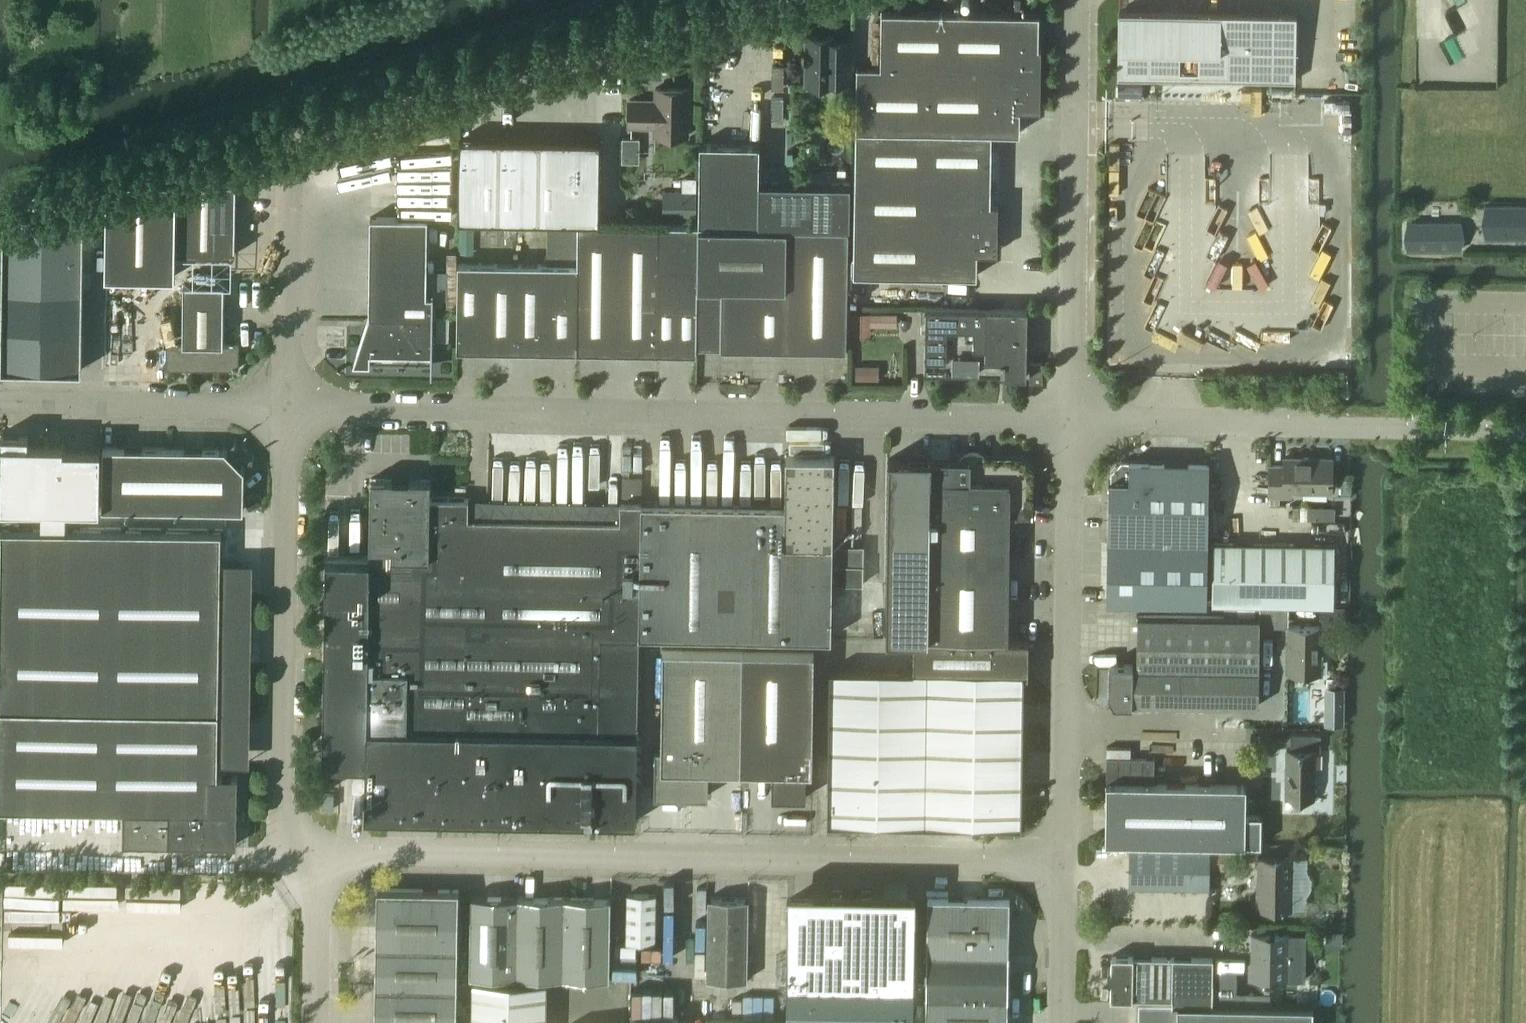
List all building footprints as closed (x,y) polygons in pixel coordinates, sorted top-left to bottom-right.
[(1039,12),(882,10),(881,65),(857,64),(854,273),(977,275),(978,252),(998,252),(998,203),(991,203),(992,132),(1020,132),(1021,108),(1040,108),(1041,45),(1039,45),(1039,12)] [(1118,78),(1296,80),(1297,13),(1119,10),(1118,78)] [(851,36),(807,35),(807,83),(833,84),(833,88),(850,88),(851,36)] [(1134,93),(1134,82),(1134,81),(1120,81),(1109,81),(1110,81),(1109,91),(1109,93),(1117,93),(1133,93),(1134,93)] [(689,88),(656,88),(656,100),(630,100),(629,126),(655,126),(655,135),(688,136),(689,88)] [(853,99),(846,91),(836,101),(843,108),(853,99)] [(460,139),(459,219),(499,220),(500,140),(460,139)] [(539,140),(500,140),(499,220),(538,220),(539,140)] [(539,140),(538,220),(578,221),(598,221),(599,141),(539,140)] [(176,170),(176,178),(175,254),(235,254),(236,178),(258,172),(250,142),(202,156),(206,170),(176,170)] [(699,218),(699,223),(759,224),(850,225),(851,183),(760,182),(760,144),(700,143),(699,218)] [(175,254),(176,178),(128,178),(107,184),(106,275),(175,276),(175,254)] [(698,192),(664,191),(663,216),(698,216),(698,192)] [(1485,205),(1485,237),(1525,237),(1525,205),(1485,205)] [(84,215),(4,214),(2,342),(2,369),(82,370),(84,215)] [(369,317),(369,322),(370,322),(369,351),(431,352),(431,354),(431,364),(431,374),(433,374),(434,293),(433,293),(432,295),(427,295),(428,218),(371,217),(369,317)] [(660,217),(660,223),(658,352),(697,352),(697,342),(699,223),(699,218),(660,217)] [(577,351),(576,351),(576,354),(590,354),(593,351),(641,352),(644,355),(658,355),(658,352),(660,223),(598,221),(578,221),(578,264),(577,351)] [(1410,222),(1407,222),(1407,249),(1460,249),(1460,244),(1460,234),(1460,222),(1421,222),(1410,222)] [(759,226),(759,224),(699,223),(697,342),(721,342),(721,347),(847,349),(849,227),(759,226)] [(457,349),(517,350),(518,263),(458,262),(457,349)] [(517,350),(576,351),(577,351),(578,264),(518,263),(517,350)] [(175,276),(106,275),(106,368),(167,368),(239,369),(239,345),(224,344),(224,284),(183,284),(175,276)] [(925,354),(925,375),(1008,376),(1008,356),(988,355),(989,308),(959,307),(926,307),(925,354)] [(1027,376),(1028,309),(997,308),(989,308),(988,355),(1008,356),(1008,376),(1027,376)] [(871,314),(853,314),(852,334),(870,334),(871,314)] [(438,315),(437,340),(449,340),(450,315),(438,315)] [(1042,363),(1030,363),(1030,382),(1042,382),(1042,363)] [(101,446),(68,445),(63,445),(63,441),(27,441),(27,437),(1,437),(1,509),(101,509),(101,446)] [(225,448),(104,446),(103,507),(244,509),(245,468),(225,448)] [(648,501),(646,634),(813,637),(829,637),(831,637),(832,606),(832,582),(837,583),(864,583),(864,563),(863,563),(833,563),(833,543),(834,543),(835,455),(787,455),(786,455),(785,504),(782,504),(648,501)] [(1331,458),(1285,457),(1285,465),(1271,465),(1270,496),(1290,496),(1290,490),(1331,490),(1331,458)] [(925,579),(926,527),(927,458),(890,458),(887,638),(924,638),(925,579)] [(969,459),(927,458),(926,527),(937,527),(937,519),(980,520),(980,500),(977,500),(977,475),(974,474),(971,472),(970,470),(969,467),(969,459)] [(937,527),(926,527),(925,579),(1008,580),(1009,512),(1029,512),(1030,469),(1020,460),(969,459),(969,467),(970,470),(971,472),(974,474),(977,475),(977,500),(980,500),(980,520),(937,519),(937,527)] [(1209,463),(1122,461),(1111,472),(1111,481),(1109,481),(1108,542),(1168,543),(1167,573),(1167,603),(1207,603),(1209,463)] [(327,555),(323,764),(354,765),(366,765),(366,787),(366,815),(385,815),(637,819),(639,638),(639,634),(646,634),(648,501),(643,501),(642,501),(622,501),(621,501),(620,520),(469,517),(469,498),(440,498),(431,497),(431,490),(431,480),(430,480),(371,478),(371,496),(371,506),(370,553),(370,556),(327,555)] [(1350,479),(1340,479),(1341,497),(1351,497),(1351,494),(1350,479)] [(2,529),(0,659),(0,809),(125,811),(125,842),(237,844),(238,776),(218,775),(221,532),(2,529)] [(1108,542),(1107,572),(1167,573),(1168,543),(1108,542)] [(1334,544),(1213,542),(1212,603),(1333,605),(1334,544)] [(1107,586),(1107,602),(1111,602),(1167,603),(1167,573),(1107,572),(1107,586)] [(1008,580),(925,579),(924,638),(1007,640),(1008,580)] [(1282,605),(1261,605),(1260,618),(1282,619),(1282,605)] [(1137,667),(1259,668),(1259,617),(1138,615),(1137,667)] [(1322,626),(1288,625),(1288,674),(1321,674),(1322,626)] [(914,639),(914,671),(929,671),(1024,672),(1026,673),(1026,675),(1028,675),(1028,641),(914,639)] [(741,769),(743,649),(663,647),(661,747),(655,747),(654,795),(709,796),(709,769),(741,769)] [(814,650),(743,649),(741,769),(773,770),(772,797),(806,797),(807,770),(812,770),(814,650)] [(1259,668),(1137,667),(1133,667),(1133,664),(1109,664),(1109,694),(1114,704),(1133,704),(1133,703),(1258,705),(1259,668)] [(828,821),(926,823),(929,671),(914,671),(830,670),(828,821)] [(1024,672),(929,671),(926,823),(1021,824),(1024,672)] [(1325,687),(1324,725),(1344,726),(1345,687),(1325,687)] [(1321,735),(1291,734),(1290,750),(1286,750),(1286,798),(1314,798),(1315,751),(1320,751),(1321,735)] [(1106,770),(1106,782),(1156,783),(1156,763),(1119,762),(1106,762),(1106,770)] [(335,770),(323,770),(323,787),(335,787),(335,770)] [(1156,783),(1106,782),(1105,842),(1261,844),(1262,814),(1246,814),(1246,784),(1156,783)] [(334,794),(323,794),(323,808),(334,808),(334,794)] [(1332,841),(1329,833),(1320,837),(1323,845),(1332,841)] [(1210,846),(1130,845),(1129,885),(1145,885),(1209,886),(1210,868),(1210,846)] [(1210,846),(1210,868),(1236,869),(1236,847),(1210,846)] [(1303,858),(1258,858),(1257,908),(1302,909),(1302,908),(1292,908),(1293,859),(1303,859),(1303,858)] [(789,900),(788,980),(916,982),(917,901),(917,890),(789,888),(789,900)] [(377,889),(376,946),(458,947),(459,890),(377,889)] [(656,895),(628,894),(627,942),(655,943),(656,895)] [(611,898),(471,896),(470,976),(610,978),(611,898)] [(928,896),(927,953),(1009,955),(1010,898),(928,896)] [(708,898),(707,979),(739,980),(748,980),(749,898),(708,898)] [(1251,979),(1251,980),(1265,980),(1265,983),(1270,983),(1270,981),(1286,981),(1286,979),(1287,936),(1287,934),(1252,934),(1252,935),(1254,935),(1253,979),(1251,979)] [(458,987),(458,947),(376,946),(376,986),(458,987)] [(926,993),(1008,995),(1009,955),(927,953),(926,993)] [(1173,999),(1173,1004),(1235,1005),(1236,995),(1225,995),(1225,971),(1213,971),(1213,958),(1112,956),(1111,998),(1173,999)] [(474,980),(473,1022),(546,1022),(547,981),(474,980)] [(914,983),(788,981),(787,1022),(913,1022),(914,983)] [(375,1022),(457,1022),(458,987),(376,986),(375,1022)] [(926,1022),(1008,1022),(1008,995),(926,993),(926,1022)] [(1339,998),(1327,997),(1327,1007),(1339,1007),(1339,998)] [(1173,1004),(1139,1003),(1138,1022),(1313,1022),(1313,1007),(1235,1005),(1173,1004)]
